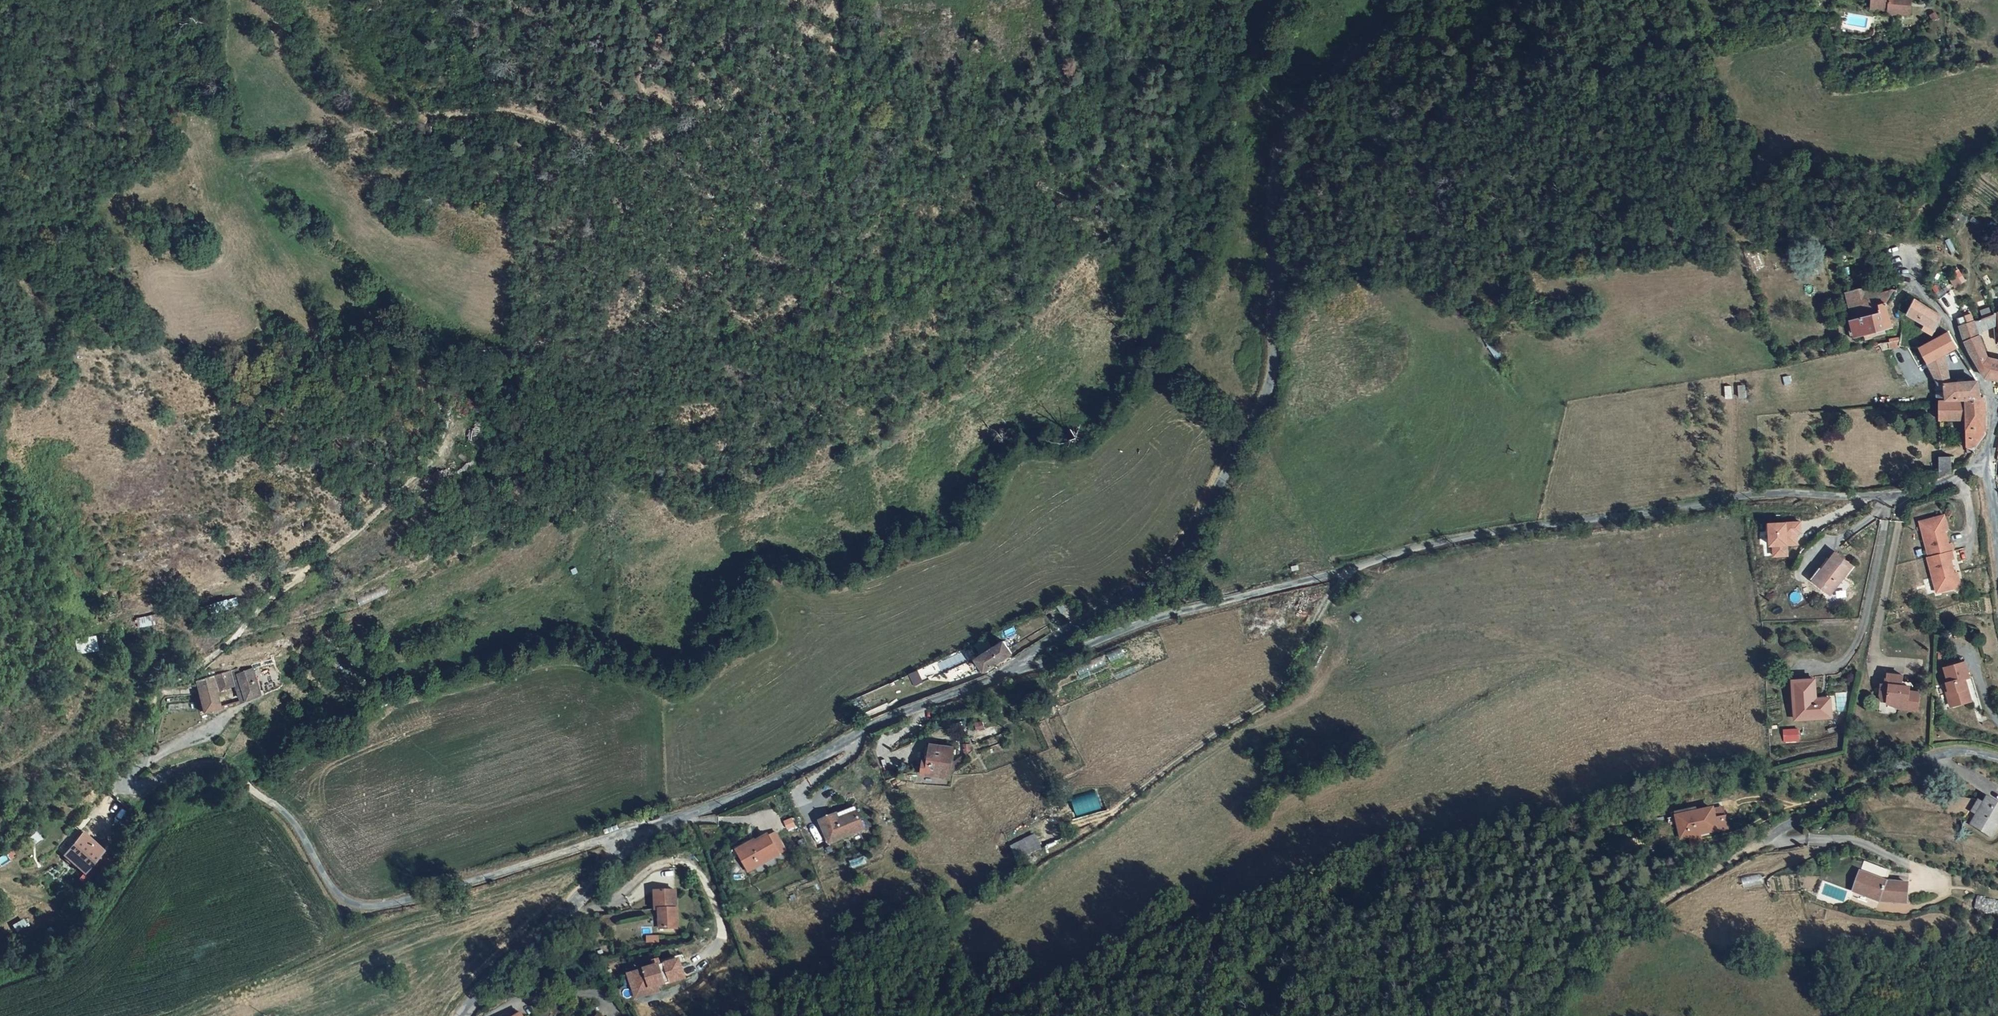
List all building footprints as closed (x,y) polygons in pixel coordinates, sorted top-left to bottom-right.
[(1864,2),(1881,4),(1881,6),(1904,8),(1905,0),(1864,0),(1864,2)] [(1950,276),(1957,287),(1968,280),(1961,269),(1950,276)] [(1886,306),(1892,292),(1875,296),(1873,287),(1848,294),(1854,319),(1857,319),(1887,311),(1886,306)] [(1939,315),(1913,301),(1905,316),(1922,325),(1919,330),(1928,334),(1930,330),(1932,331),(1934,327),(1933,326),(1939,315)] [(1969,316),(1975,329),(1996,324),(1995,310),(1988,309),(1969,316)] [(1861,334),(1890,326),(1889,320),(1887,311),(1857,319),(1861,334)] [(1956,323),(1984,379),(1997,380),(1997,359),(1988,358),(1975,329),(1969,316),(1956,323)] [(1852,336),(1861,334),(1857,319),(1854,319),(1848,321),(1852,336)] [(1945,330),(1929,338),(1927,339),(1915,345),(1919,353),(1929,370),(1934,380),(1939,379),(1941,396),(1976,394),(1975,378),(1973,378),(1945,379),(1941,350),(1946,348),(1952,358),(1959,354),(1945,330)] [(1929,370),(1919,353),(1914,356),(1916,359),(1915,359),(1921,372),(1929,370)] [(1735,371),(1722,372),(1722,384),(1736,383),(1735,371)] [(1939,379),(1934,380),(1931,380),(1932,394),(1941,396),(1939,379)] [(1967,449),(1975,452),(1982,433),(1980,394),(1976,394),(1941,396),(1933,397),(1934,419),(1963,417),(1967,449)] [(1937,455),(1939,475),(1951,471),(1950,455),(1937,455)] [(1944,516),(1934,519),(1944,524),(1945,531),(1948,530),(1944,516)] [(1944,524),(1934,519),(1921,522),(1930,557),(1929,557),(1937,593),(1950,589),(1956,580),(1955,574),(1951,560),(1954,559),(1952,552),(1954,551),(1952,544),(1949,544),(1945,531),(1944,524)] [(1800,533),(1800,523),(1768,525),(1769,546),(1773,545),(1773,556),(1788,555),(1787,545),(1796,544),(1796,533),(1800,533)] [(1825,572),(1815,582),(1829,594),(1853,567),(1836,553),(1828,562),(1822,569),(1825,572)] [(1822,569),(1828,562),(1825,560),(1810,578),(1815,582),(1825,572),(1822,569)] [(1957,573),(1955,574),(1956,580),(1950,589),(1961,587),(1957,573)] [(76,653),(97,651),(96,636),(75,637),(76,653)] [(983,670),(1011,654),(1003,641),(975,658),(983,670)] [(251,662),(232,667),(237,682),(244,704),(263,699),(251,662)] [(1966,663),(1947,668),(1950,682),(1948,682),(1954,706),(1971,702),(1968,687),(1965,688),(1964,680),(1970,678),(1966,663)] [(232,667),(191,678),(194,689),(214,686),(215,687),(237,682),(232,667)] [(1904,676),(1888,673),(1886,684),(1889,684),(1888,688),(1881,687),(1880,694),(1887,695),(1886,702),(1898,704),(1897,707),(1917,711),(1920,694),(1912,692),(1913,686),(1911,683),(1903,681),(1904,676)] [(1795,719),(1831,717),(1831,703),(1818,703),(1817,678),(1793,679),(1795,719)] [(1954,706),(1948,682),(1944,683),(1950,707),(1954,706)] [(214,686),(194,689),(196,695),(202,716),(222,710),(215,687),(214,686)] [(1784,728),(1784,741),(1799,741),(1799,728),(1784,728)] [(925,779),(951,781),(952,777),(953,764),(954,750),(930,748),(930,750),(927,750),(925,779)] [(953,764),(952,777),(955,777),(972,763),(967,755),(956,765),(953,764)] [(1973,811),(1992,825),(1997,816),(1997,790),(1991,785),(1986,792),(1981,788),(1973,799),(1978,803),(1973,811)] [(1721,805),(1711,807),(1713,816),(1723,814),(1721,805)] [(1678,836),(1685,834),(1698,831),(1725,826),(1723,814),(1713,816),(1711,807),(1711,806),(1673,814),(1678,836)] [(826,843),(862,830),(854,809),(818,822),(826,843)] [(111,832),(86,816),(78,828),(67,844),(92,860),(111,832)] [(1024,838),(1019,826),(1013,829),(1018,840),(1024,838)] [(1018,840),(1013,829),(1000,835),(1007,850),(1015,847),(1013,843),(1018,840)] [(1700,842),(1698,831),(1685,834),(1688,844),(1700,842)] [(92,860),(103,867),(108,859),(114,853),(120,844),(120,837),(111,832),(92,860)] [(767,837),(778,855),(787,850),(776,832),(767,837)] [(749,872),(778,855),(767,837),(755,844),(756,846),(740,857),(749,872)] [(756,846),(755,844),(753,842),(737,852),(740,857),(756,846)] [(1885,881),(1862,873),(1857,892),(1880,900),(1907,902),(1909,883),(1885,881)] [(660,930),(675,931),(676,893),(657,893),(657,910),(660,910),(660,930)] [(654,968),(633,975),(638,993),(656,988),(684,980),(679,962),(661,967),(654,968)] [(633,975),(628,976),(634,999),(657,993),(656,988),(638,993),(633,975)]
